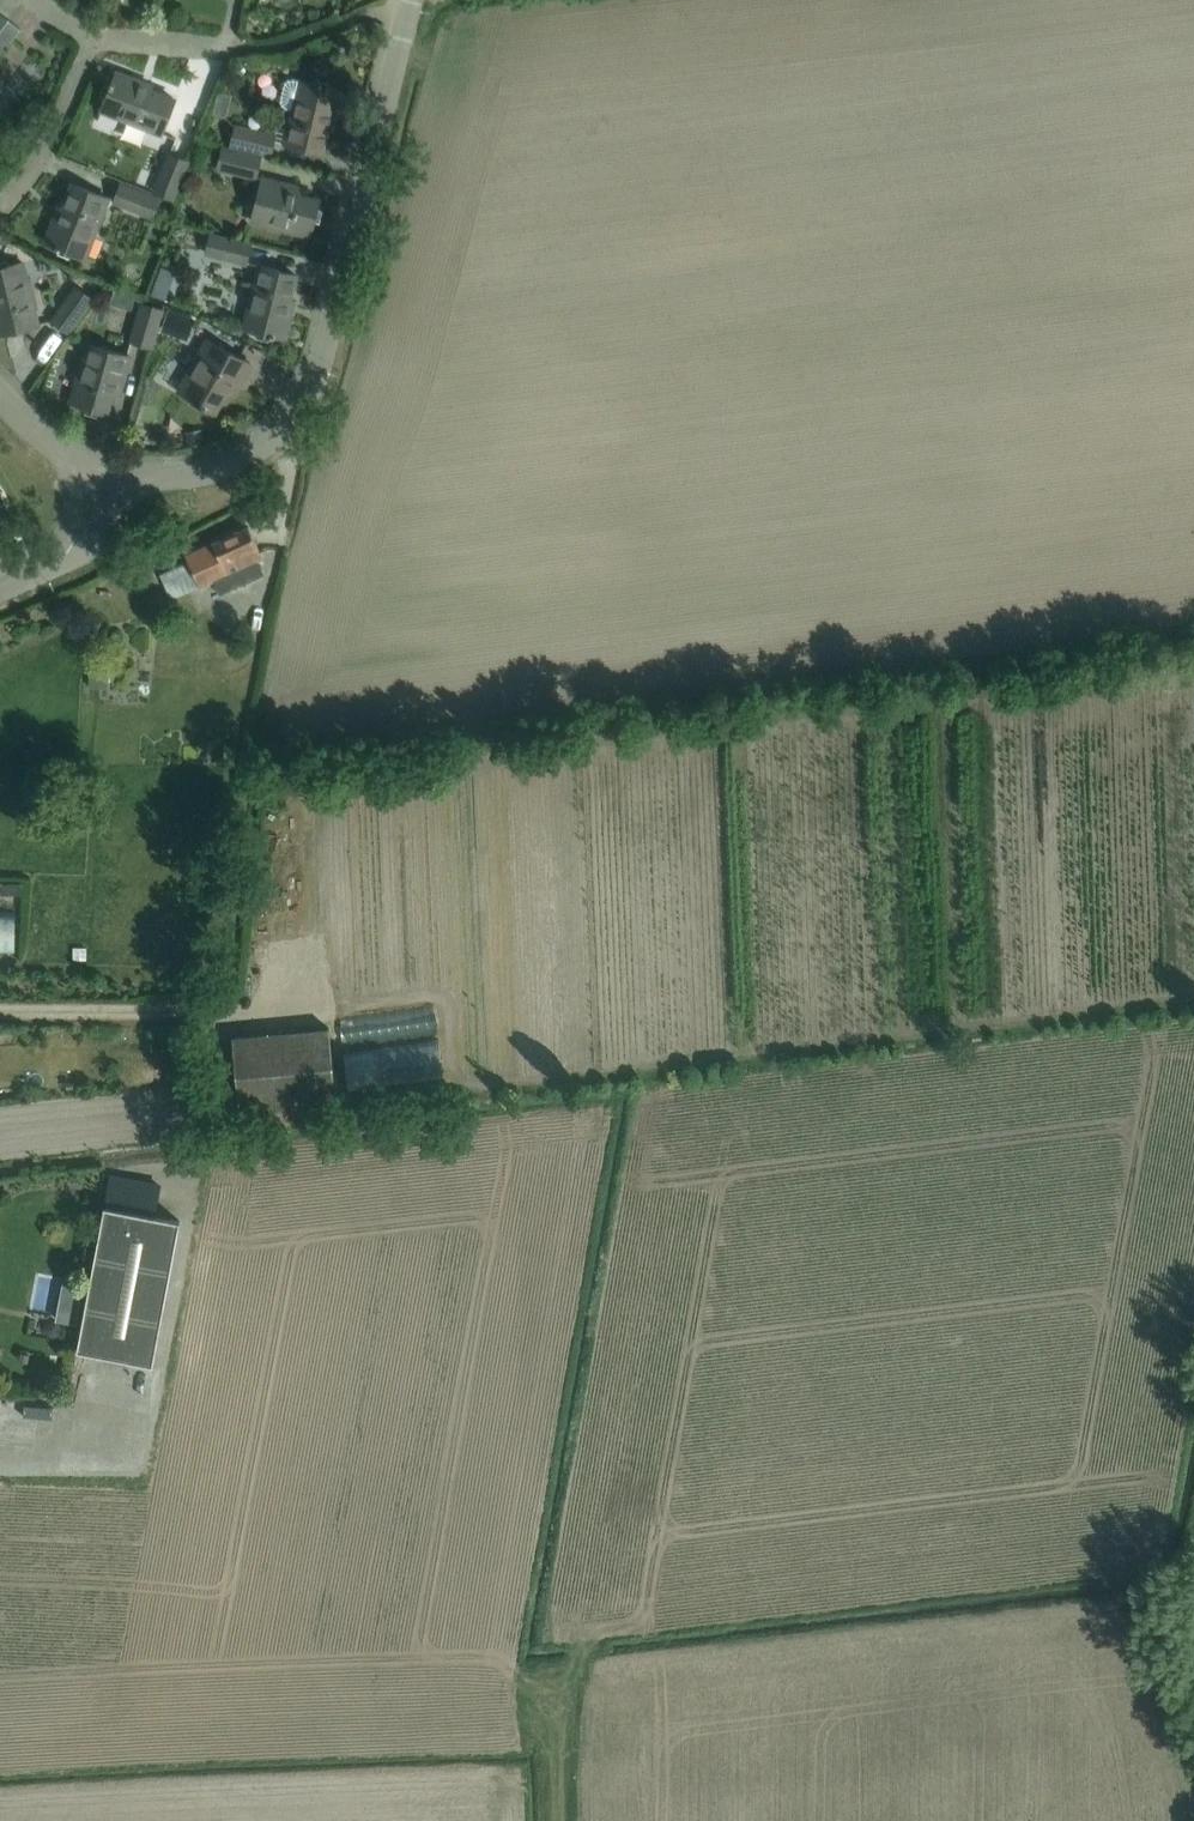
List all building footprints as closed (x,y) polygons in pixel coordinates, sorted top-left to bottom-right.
[(8,19),(0,12),(0,30),(8,19)] [(0,30),(0,55),(20,28),(8,19),(0,30)] [(101,109),(123,118),(161,132),(174,98),(135,83),(136,79),(116,71),(113,81),(111,80),(109,85),(111,86),(101,109)] [(17,90),(0,77),(0,113),(17,90)] [(293,110),(286,143),(321,151),(332,110),(335,111),(340,90),(330,87),(330,86),(325,84),(324,86),(297,79),(289,78),(286,80),(284,84),(282,89),(281,96),(281,100),(283,105),(288,108),(293,110)] [(222,145),(261,155),(262,153),(269,155),(274,134),(234,124),(228,146),(223,144),(222,145)] [(255,178),(261,155),(222,145),(216,168),(255,178)] [(168,153),(153,192),(173,200),(188,160),(168,153)] [(288,183),(265,178),(262,177),(252,219),(309,234),(318,199),(286,190),(288,183)] [(152,217),(159,198),(121,182),(113,201),(152,217)] [(107,196),(96,192),(73,183),(58,222),(54,221),(46,241),(84,256),(107,196)] [(250,243),(209,233),(204,253),(245,263),(250,243)] [(37,323),(22,261),(0,266),(0,325),(2,332),(37,323)] [(295,273),(272,267),(260,264),(244,326),(269,332),(268,334),(273,336),(274,334),(284,336),(289,315),(285,314),(295,273)] [(92,297),(75,284),(50,320),(68,332),(92,297)] [(163,308),(141,302),(129,341),(152,347),(163,308)] [(251,362),(230,351),(208,338),(179,389),(200,401),(199,403),(204,406),(206,404),(215,409),(233,377),(240,381),(251,362)] [(122,381),(129,358),(130,355),(88,343),(71,400),(106,410),(115,379),(122,381)] [(9,510),(0,491),(0,514),(9,510)] [(262,557),(258,547),(248,525),(185,554),(191,566),(162,579),(171,600),(188,592),(187,589),(199,584),(200,585),(212,580),(219,593),(263,573),(257,559),(262,557)] [(16,949),(16,910),(0,910),(0,949),(16,949)] [(232,1036),(239,1110),(335,1101),(328,1027),(232,1036)] [(152,1363),(179,1219),(104,1205),(77,1348),(152,1363)] [(58,1309),(56,1319),(77,1323),(79,1313),(58,1309)]
